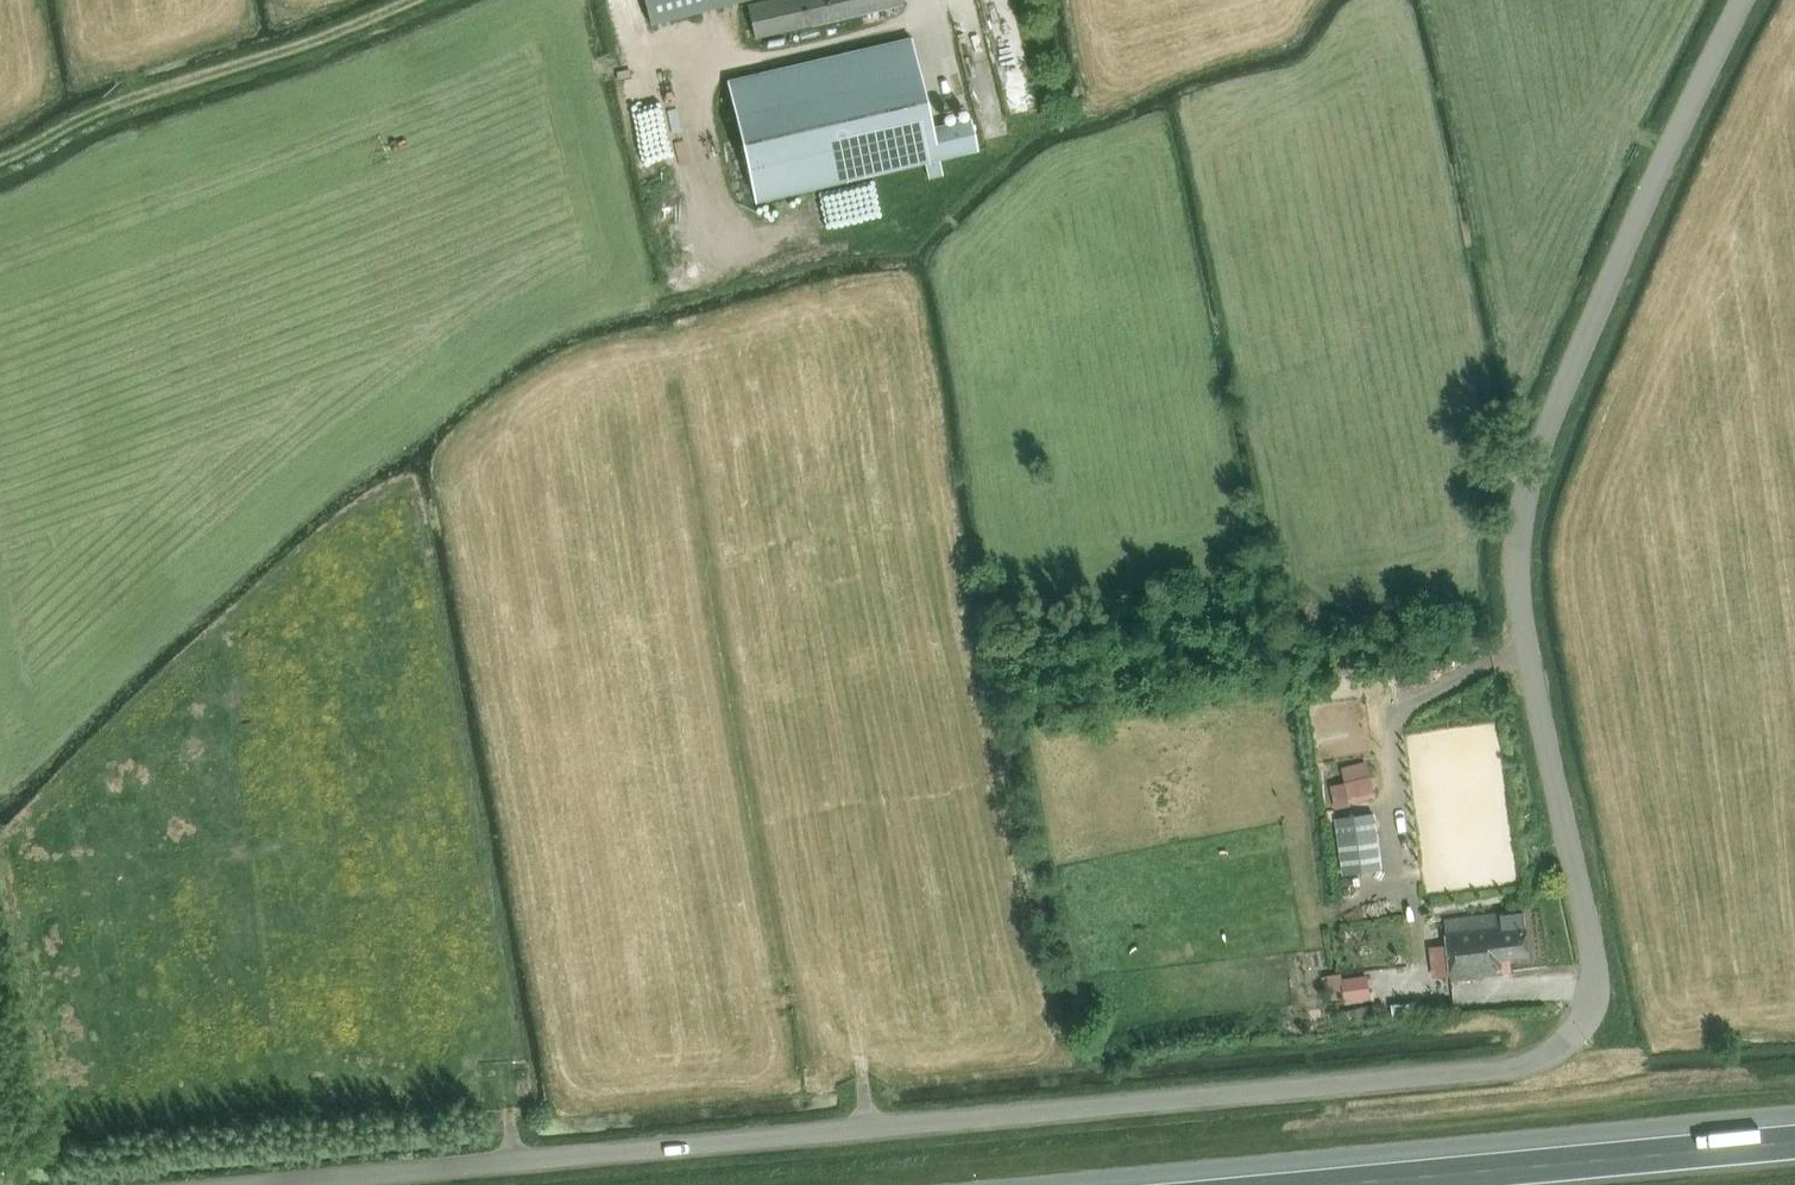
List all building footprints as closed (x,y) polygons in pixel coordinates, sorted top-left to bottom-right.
[(649,21),(732,0),(644,0),(649,21)] [(903,4),(902,0),(764,0),(747,4),(755,38),(903,4)] [(754,201),(977,149),(970,119),(931,128),(911,38),(726,81),(754,201)] [(1370,775),(1344,782),(1350,803),(1376,796),(1370,775)] [(1484,975),(1501,973),(1500,970),(1504,969),(1503,959),(1529,956),(1524,911),(1445,920),(1452,980),(1484,976),(1484,975)] [(1365,975),(1342,978),(1345,1001),(1368,998),(1365,975)]
